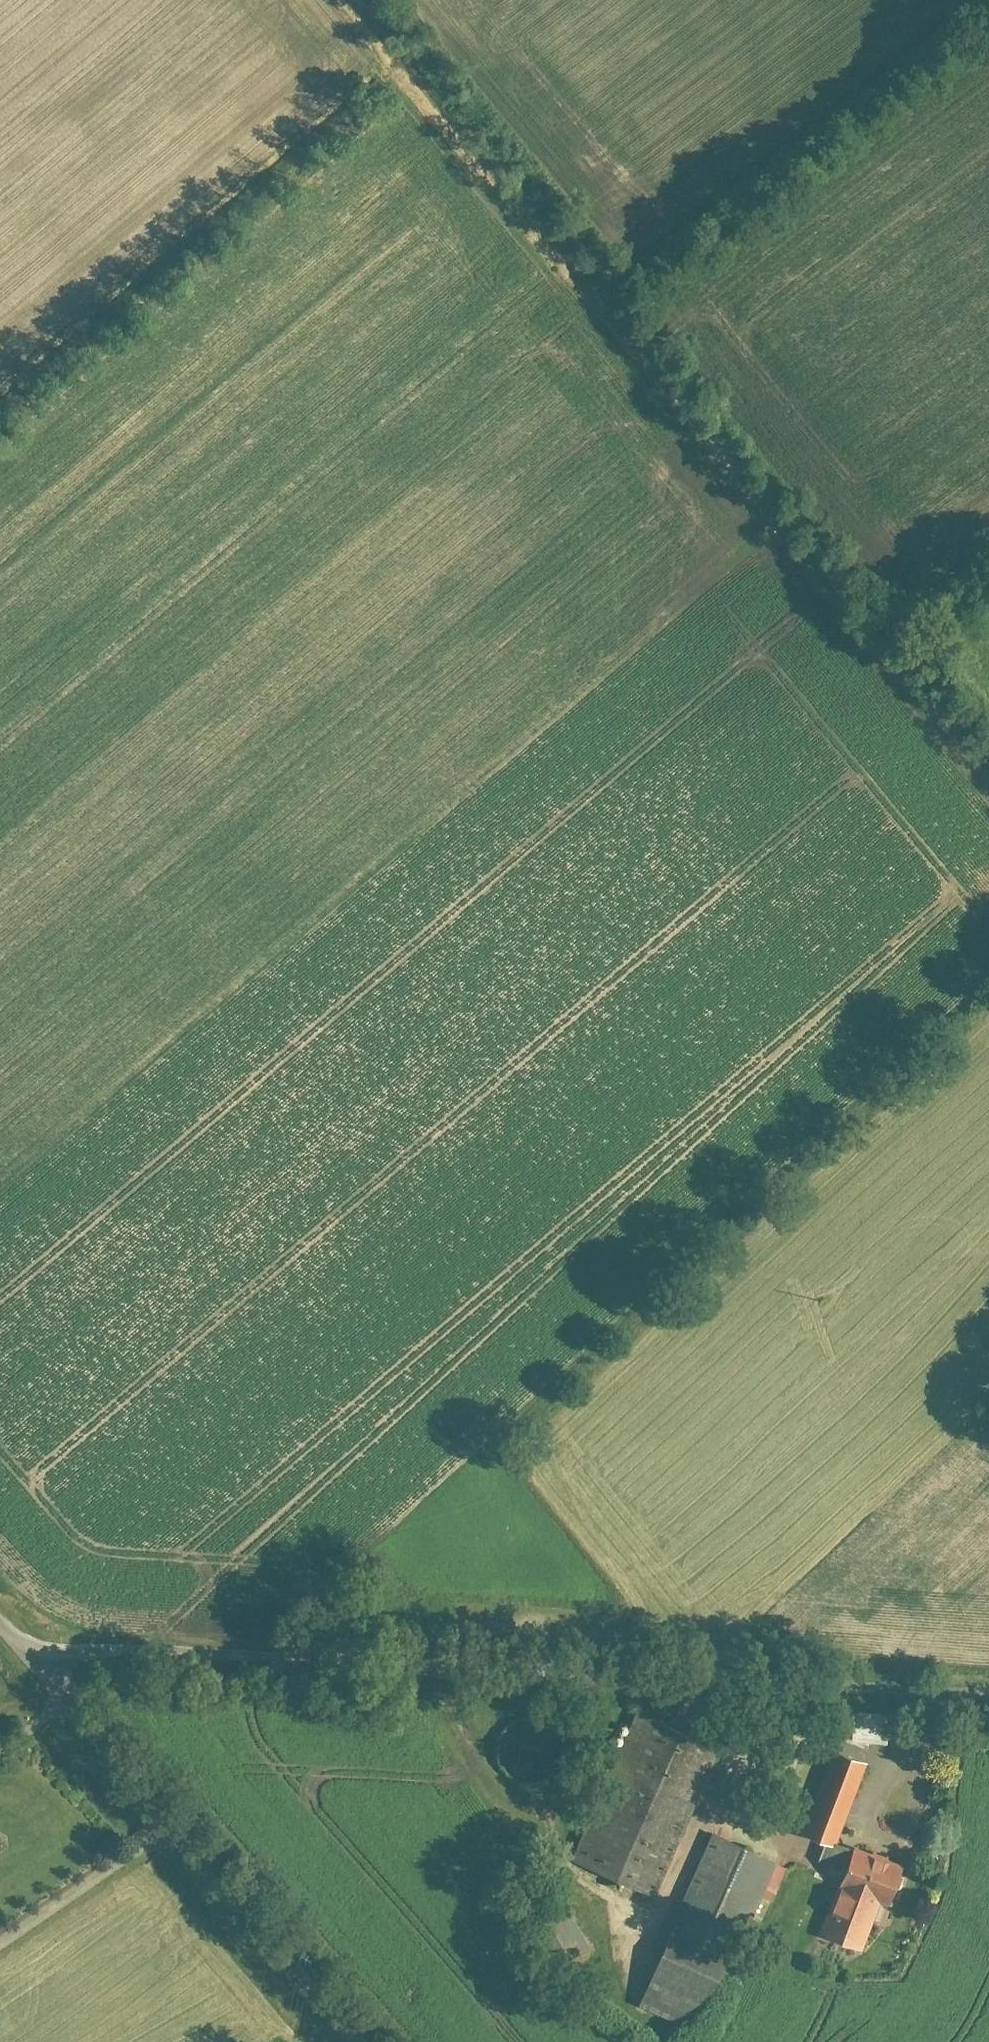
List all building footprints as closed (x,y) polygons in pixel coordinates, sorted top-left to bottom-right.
[(718,1752),(635,1716),(572,1862),(654,1897),(718,1752)] [(854,1718),(855,1745),(890,1744),(889,1718),(854,1718)] [(497,1755),(500,1769),(509,1780),(522,1787),(533,1788),(554,1779),(562,1766),(564,1754),(560,1738),(552,1728),(532,1721),(516,1724),(504,1733),(497,1747),(497,1755)] [(834,1756),(804,1839),(824,1846),(838,1852),(869,1768),(834,1756)] [(715,1837),(642,2010),(699,2033),(772,1861),(715,1837)] [(847,1872),(821,1943),(862,1958),(882,1906),(893,1910),(908,1869),(899,1866),(900,1864),(857,1849),(854,1857),(838,1852),(824,1846),(818,1862),(847,1872)] [(568,1912),(534,1930),(555,1967),(589,1948),(568,1912)]
